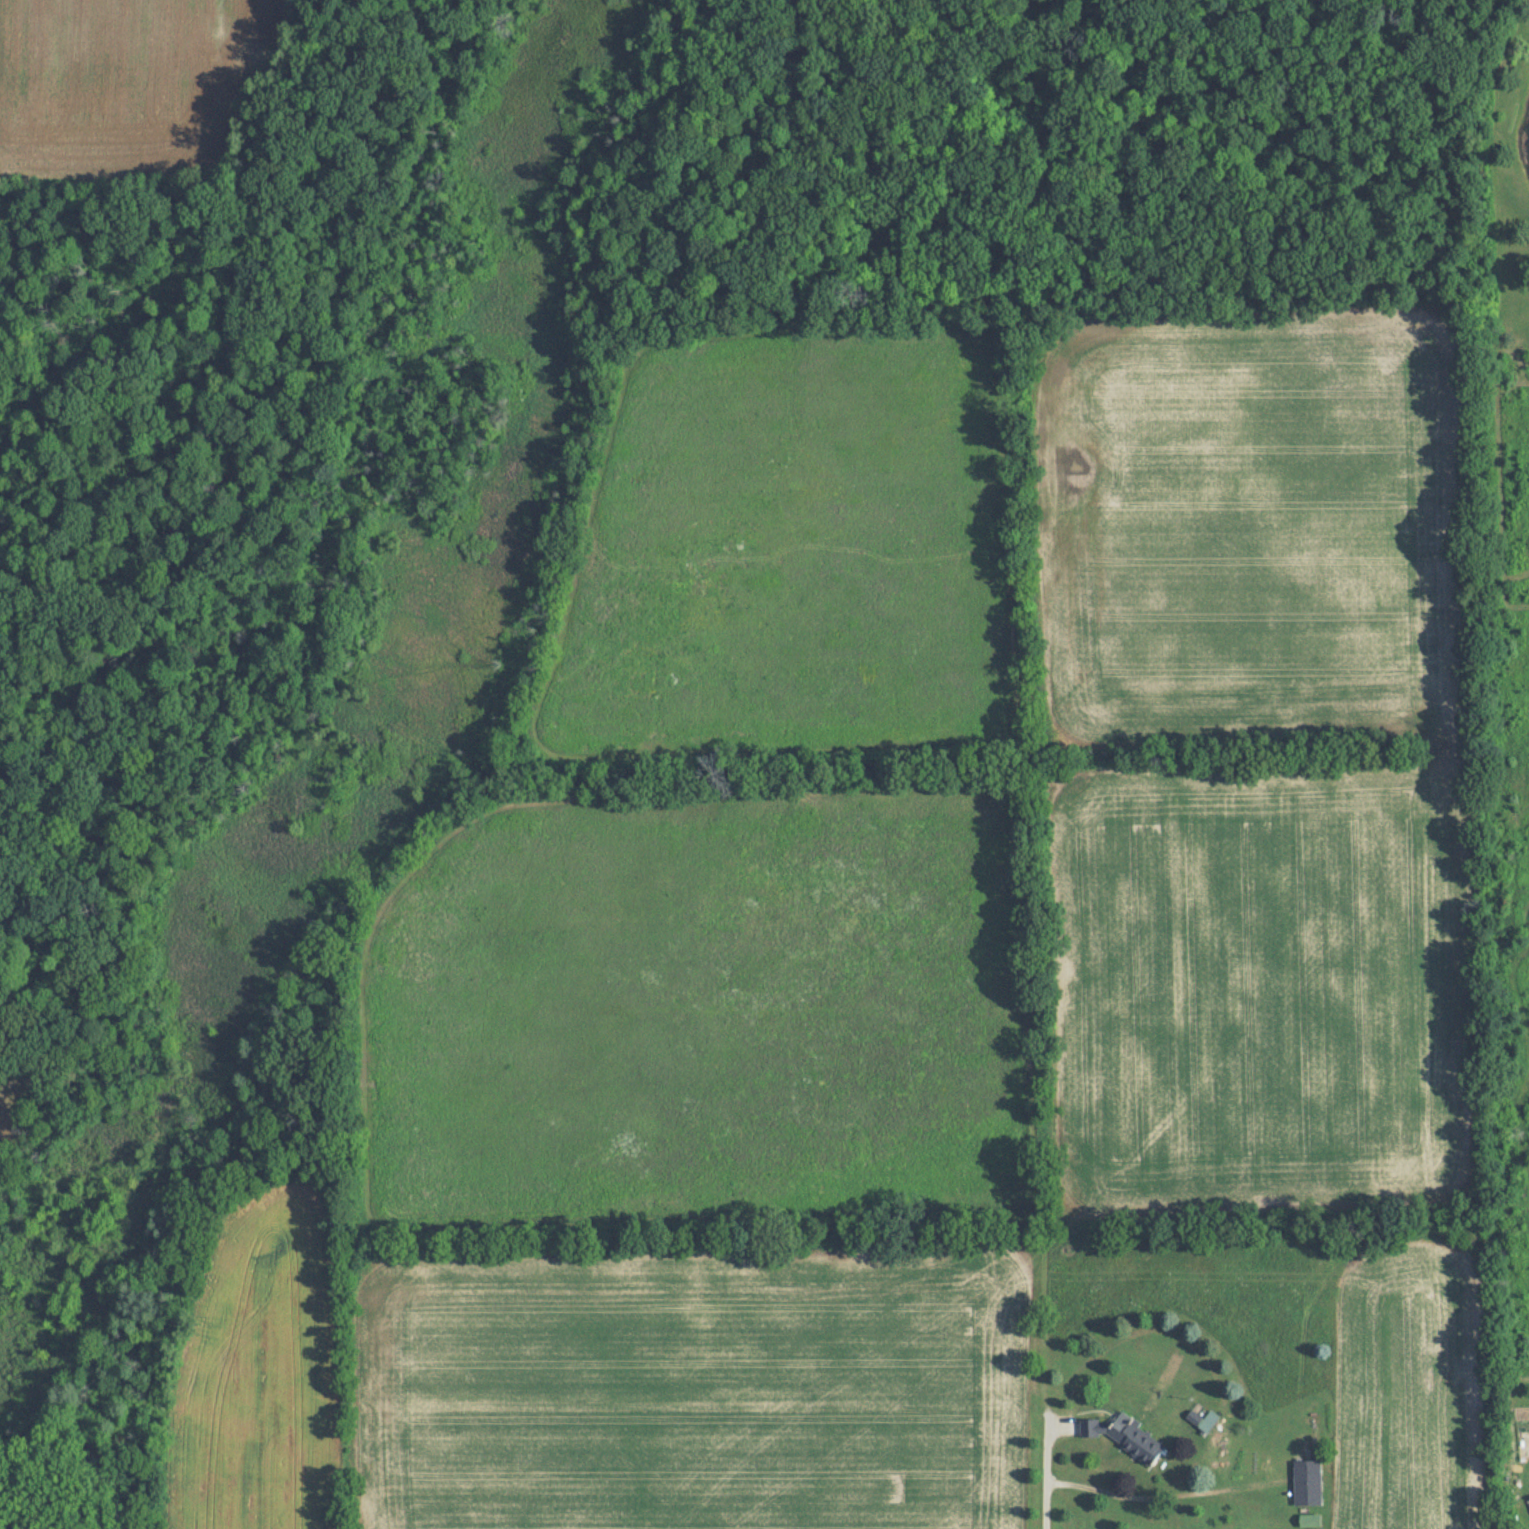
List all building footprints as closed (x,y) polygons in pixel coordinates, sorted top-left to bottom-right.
[(1153,1466),(1164,1448),(1163,1443),(1143,1431),(1140,1431),(1140,1422),(1123,1411),(1117,1422),(1103,1422),(1098,1419),(1081,1419),(1081,1436),(1103,1436),(1153,1466)] [(1295,1505),(1321,1505),(1321,1461),(1295,1461),(1295,1505)]
